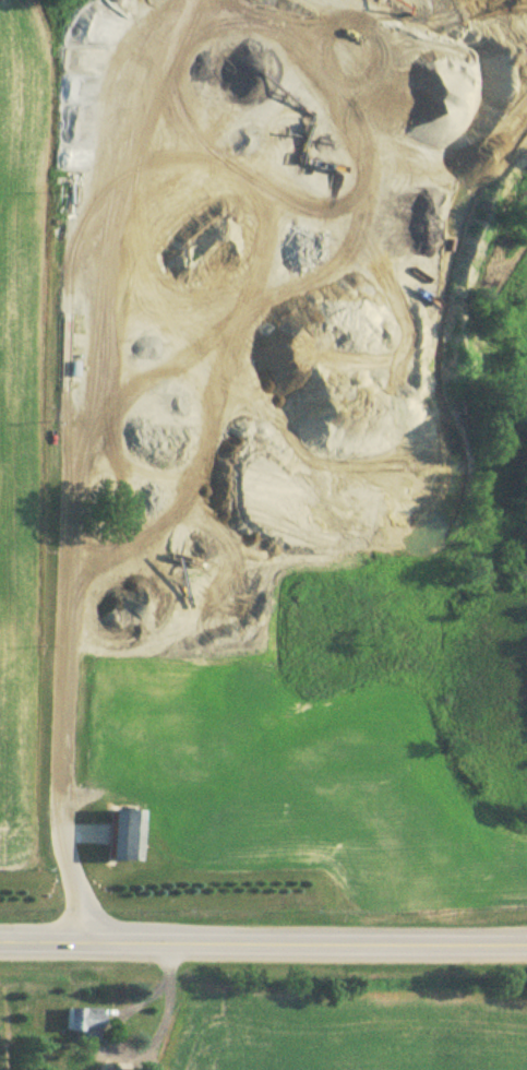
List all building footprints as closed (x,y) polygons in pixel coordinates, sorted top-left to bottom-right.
[(134,859),(135,809),(108,808),(107,859),(134,859)] [(63,1037),(97,1037),(97,1007),(63,1007),(63,1037)]
